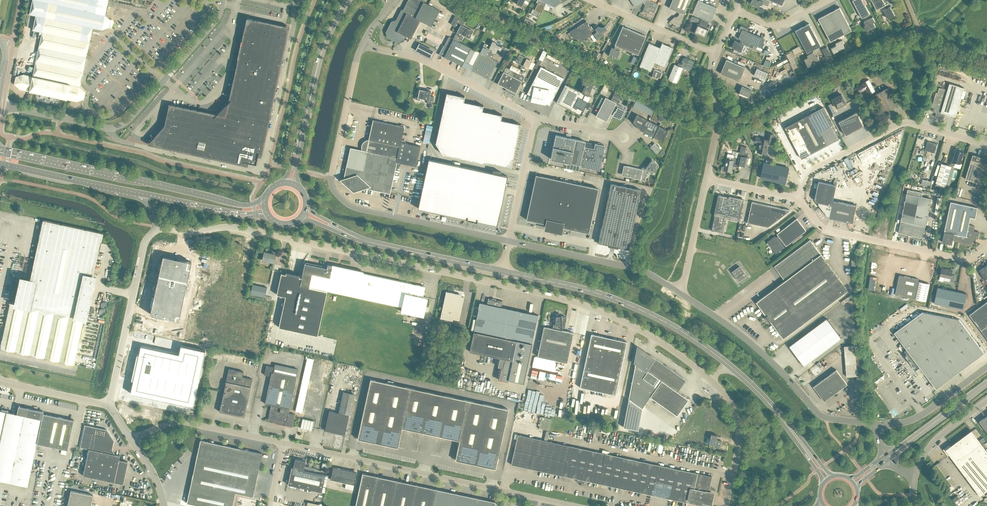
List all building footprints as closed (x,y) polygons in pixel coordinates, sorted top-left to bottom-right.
[(29,14),(36,15),(32,30),(42,32),(32,76),(23,74),(16,76),(14,84),(20,89),(22,89),(26,90),(33,92),(36,92),(61,98),(63,98),(70,100),(74,101),(74,100),(76,101),(84,99),(85,91),(80,86),(83,70),(92,27),(102,30),(109,27),(110,23),(111,19),(105,14),(108,0),(32,0),(29,14)] [(398,40),(402,39),(404,35),(410,38),(420,20),(431,26),(439,10),(420,0),(410,0),(405,11),(403,11),(397,21),(392,23),(388,32),(389,36),(395,39),(398,40)] [(531,11),(531,12),(531,13),(531,14),(532,14),(537,16),(539,12),(541,12),(546,2),(554,7),(554,6),(560,2),(561,2),(561,1),(561,0),(560,0),(537,0),(531,11)] [(649,13),(650,10),(654,12),(658,4),(650,1),(650,0),(631,0),(636,6),(643,2),(645,5),(643,10),(649,13)] [(680,26),(686,12),(685,12),(685,13),(684,13),(689,0),(673,0),(669,7),(680,12),(677,17),(675,16),(669,21),(680,26)] [(705,36),(708,29),(705,28),(708,20),(711,21),(717,7),(699,0),(698,0),(692,14),(702,18),(699,25),(698,25),(695,32),(705,36)] [(873,22),(875,21),(873,17),(871,17),(869,14),(870,14),(863,0),(852,0),(865,24),(864,25),(866,30),(870,28),(870,29),(876,27),(873,22)] [(883,10),(888,18),(895,15),(890,6),(889,7),(887,3),(885,4),(883,0),(871,0),(877,10),(883,6),(884,9),(883,10)] [(844,43),(844,42),(847,40),(844,34),(852,30),(851,29),(850,27),(844,15),(840,7),(835,9),(823,16),(818,18),(822,26),(830,41),(838,37),(840,41),(835,43),(836,45),(831,48),(834,53),(845,47),(843,44),(844,43)] [(458,28),(457,31),(453,39),(448,36),(439,54),(462,65),(471,47),(458,41),(462,34),(468,37),(469,35),(470,35),(473,30),(462,25),(465,21),(455,16),(451,24),(458,28)] [(526,16),(524,19),(527,21),(532,25),(534,21),(526,16)] [(148,144),(223,160),(248,166),(248,162),(256,163),(257,156),(261,157),(289,27),(287,26),(246,17),(230,92),(228,102),(216,114),(169,104),(164,125),(148,143),(148,144)] [(484,32),(488,24),(481,21),(479,24),(482,25),(480,30),(484,32)] [(586,21),(569,32),(573,37),(584,39),(593,33),(597,39),(605,34),(603,32),(607,29),(605,26),(602,27),(597,26),(595,28),(593,26),(592,27),(590,25),(589,25),(586,21)] [(795,30),(807,53),(821,45),(809,23),(795,30)] [(732,47),(741,51),(744,44),(749,46),(750,43),(757,46),(761,37),(747,31),(748,28),(741,25),(739,31),(741,32),(738,38),(741,39),(740,42),(735,40),(732,47)] [(615,45),(613,48),(611,47),(608,55),(611,56),(611,57),(612,57),(616,58),(620,51),(619,50),(620,47),(637,54),(645,36),(622,26),(614,45),(615,45)] [(772,42),(778,55),(784,53),(778,39),(772,42)] [(492,50),(491,51),(500,55),(504,48),(495,43),(496,42),(492,40),(490,45),(484,43),(480,52),(485,55),(489,48),(492,50)] [(416,49),(415,50),(430,58),(431,57),(434,51),(434,50),(419,43),(418,44),(416,49)] [(653,71),(651,76),(657,79),(658,77),(660,78),(663,72),(658,69),(660,64),(665,66),(673,47),(662,43),(660,47),(649,43),(639,66),(650,71),(651,70),(653,71)] [(822,49),(826,57),(831,55),(827,47),(822,49)] [(808,57),(804,59),(808,66),(814,63),(814,62),(819,59),(817,54),(816,55),(814,51),(807,55),(808,57)] [(471,70),(488,79),(497,61),(485,55),(480,52),(471,70)] [(797,67),(790,53),(786,54),(794,69),(797,67)] [(522,67),(524,68),(525,66),(528,68),(531,60),(519,54),(517,59),(518,59),(517,62),(522,65),(522,67)] [(688,70),(688,71),(690,72),(694,61),(685,57),(683,58),(680,63),(679,63),(678,63),(677,65),(674,64),(669,77),(677,80),(682,68),(681,67),(682,65),(689,68),(688,70)] [(721,73),(739,81),(745,67),(726,59),(721,73)] [(531,96),(530,101),(545,104),(545,103),(549,105),(563,78),(540,66),(527,93),(531,96)] [(506,88),(505,90),(514,95),(515,93),(524,76),(506,67),(497,83),(506,88)] [(754,75),(765,80),(768,73),(757,68),(754,75)] [(855,88),(858,93),(866,89),(869,94),(875,90),(869,79),(863,83),(863,84),(855,88)] [(581,115),(591,94),(592,95),(596,88),(592,86),(592,85),(589,83),(588,87),(585,85),(581,92),(567,85),(565,83),(555,102),(558,103),(581,115)] [(935,117),(943,119),(945,113),(956,116),(964,87),(949,83),(948,89),(939,87),(937,92),(936,92),(932,105),(933,106),(931,110),(937,112),(935,117)] [(742,86),(739,94),(749,98),(752,90),(742,86)] [(875,94),(885,112),(892,108),(893,109),(896,108),(895,106),(898,105),(888,87),(875,94)] [(427,99),(426,103),(432,104),(434,96),(430,95),(431,91),(427,90),(427,91),(419,89),(418,94),(416,93),(415,99),(419,100),(420,98),(427,99)] [(435,143),(442,154),(444,154),(486,163),(486,161),(511,166),(520,123),(500,119),(501,114),(482,110),(483,105),(482,105),(463,101),(464,96),(446,92),(435,143)] [(832,99),(837,108),(847,103),(842,94),(832,99)] [(611,100),(605,97),(595,115),(606,121),(613,108),(615,109),(612,115),(616,117),(616,116),(620,118),(624,110),(621,108),(622,106),(617,104),(619,100),(612,97),(611,100)] [(647,110),(650,105),(636,99),(634,104),(647,110)] [(835,112),(831,103),(826,106),(831,115),(835,112)] [(785,127),(802,158),(829,144),(822,130),(832,125),(823,107),(812,112),(785,127)] [(838,121),(846,135),(864,125),(857,112),(838,121)] [(640,130),(662,141),(668,130),(636,114),(634,120),(640,130)] [(353,190),(354,190),(362,187),(390,193),(395,167),(397,167),(400,165),(400,163),(416,166),(420,146),(401,142),(404,126),(403,126),(403,125),(401,124),(400,126),(373,120),(368,139),(366,144),(363,145),(364,147),(362,150),(350,148),(343,183),(346,184),(353,190)] [(427,123),(424,138),(430,139),(433,125),(427,123)] [(758,149),(758,150),(766,152),(769,141),(772,142),(774,134),(768,133),(766,139),(756,137),(755,142),(760,143),(759,145),(758,145),(758,149)] [(550,158),(570,163),(575,139),(555,135),(550,158)] [(585,141),(575,139),(570,163),(580,165),(584,146),(585,141)] [(926,150),(925,153),(934,155),(934,152),(937,144),(927,141),(925,150),(926,150)] [(579,166),(599,170),(605,145),(595,143),(593,148),(584,146),(580,165),(579,166)] [(737,167),(740,167),(740,165),(747,167),(749,157),(745,156),(747,146),(741,145),(740,152),(735,151),(734,157),(727,156),(727,159),(726,159),(725,166),(724,166),(722,166),(722,167),(721,169),(722,170),(722,171),(725,172),(726,171),(727,171),(727,170),(731,171),(733,164),(737,165),(737,167)] [(964,151),(959,150),(960,149),(957,149),(956,149),(953,160),(952,159),(950,164),(954,165),(955,162),(960,163),(961,159),(962,160),(963,156),(962,156),(964,151)] [(982,183),(986,165),(986,159),(980,156),(977,155),(977,156),(972,154),(965,179),(982,183)] [(849,155),(844,158),(851,170),(855,168),(849,155)] [(429,159),(418,208),(466,218),(466,220),(476,222),(477,220),(497,225),(507,176),(500,174),(501,172),(493,170),(492,172),(429,159)] [(645,166),(644,166),(643,166),(642,167),(641,168),(641,169),(626,165),(624,176),(640,179),(641,175),(646,176),(650,172),(651,173),(655,168),(656,168),(657,168),(658,168),(658,167),(658,166),(658,165),(657,165),(658,164),(652,159),(646,167),(645,167),(645,166)] [(761,177),(786,183),(789,168),(764,162),(761,177)] [(936,182),(946,185),(951,166),(941,163),(936,182)] [(536,175),(526,219),(545,223),(547,224),(547,226),(560,229),(560,227),(563,227),(588,233),(598,188),(583,185),(536,175)] [(818,204),(827,215),(830,215),(829,217),(853,222),(856,205),(833,200),(836,185),(818,181),(815,199),(817,202),(819,202),(818,204)] [(598,242),(628,249),(640,189),(611,183),(598,242)] [(908,235),(912,236),(912,235),(923,238),(931,198),(922,196),(922,192),(907,189),(907,193),(898,232),(908,234),(908,235)] [(729,197),(719,195),(715,215),(716,215),(713,230),(723,232),(726,218),(740,220),(744,199),(729,196),(729,197)] [(747,222),(768,227),(790,210),(752,201),(747,222)] [(977,207),(951,201),(944,231),(945,232),(944,233),(942,242),(952,244),(953,240),(960,241),(960,243),(968,245),(968,244),(972,245),(973,240),(973,238),(978,239),(979,232),(973,230),(973,229),(974,229),(975,226),(969,224),(970,217),(975,218),(977,207)] [(778,235),(776,237),(775,236),(767,242),(776,253),(784,247),(780,242),(782,240),(786,246),(806,230),(797,218),(777,234),(778,235)] [(10,303),(0,348),(15,352),(30,355),(44,358),(59,361),(74,364),(84,319),(93,277),(102,232),(43,220),(30,281),(26,280),(23,279),(22,282),(17,304),(9,302),(10,303)] [(765,316),(769,321),(770,320),(783,338),(848,290),(810,239),(774,266),(785,280),(756,302),(766,315),(765,316)] [(262,260),(274,262),(276,254),(264,251),(263,257),(262,257),(262,258),(262,260)] [(159,274),(150,314),(178,320),(191,261),(176,258),(176,260),(164,257),(160,275),(159,274)] [(305,263),(302,275),(285,272),(285,274),(281,273),(276,294),(285,296),(278,327),(317,335),(327,290),(401,306),(400,311),(423,316),(427,297),(422,296),(425,286),(420,285),(363,273),(363,271),(332,264),(332,266),(327,265),(327,268),(305,263)] [(732,271),(739,280),(746,275),(740,266),(732,271)] [(939,280),(943,280),(944,277),(950,278),(950,281),(954,282),(955,275),(951,275),(952,270),(948,269),(947,269),(942,268),(940,276),(939,280)] [(84,273),(74,319),(87,321),(97,276),(84,273)] [(895,294),(915,298),(919,279),(899,275),(895,294)] [(930,283),(919,281),(915,299),(926,301),(930,283)] [(250,294),(265,297),(267,287),(252,284),(250,294)] [(934,303),(963,309),(967,293),(937,287),(934,303)] [(453,294),(453,292),(446,291),(440,318),(446,319),(446,317),(458,320),(464,296),(453,294)] [(501,307),(502,301),(488,298),(487,304),(479,302),(469,350),(505,358),(503,367),(501,367),(498,379),(507,381),(508,379),(523,382),(538,315),(501,307)] [(969,314),(986,338),(986,301),(969,314)] [(922,311),(894,332),(907,349),(904,351),(909,358),(917,368),(919,366),(936,388),(984,353),(959,319),(922,311)] [(537,356),(567,362),(573,332),(562,330),(562,326),(564,326),(566,316),(561,315),(556,316),(555,319),(553,320),(553,324),(552,328),(544,326),(537,356)] [(789,346),(804,365),(841,337),(827,318),(789,346)] [(579,387),(615,394),(626,341),(591,334),(579,387)] [(133,380),(130,393),(193,406),(205,350),(181,345),(179,353),(141,345),(138,355),(137,355),(132,379),(131,379),(133,380)] [(857,375),(855,345),(844,346),(847,376),(857,375)] [(650,396),(677,415),(688,399),(677,391),(685,380),(650,355),(649,355),(637,347),(634,362),(635,362),(628,398),(642,408),(650,396)] [(271,405),(268,420),(277,422),(276,423),(292,426),(295,414),(289,412),(290,404),(296,377),(273,372),(274,367),(266,365),(264,374),(271,376),(266,399),(265,403),(271,405)] [(242,376),(243,371),(229,368),(219,411),(244,417),(252,378),(242,376)] [(814,386),(824,401),(847,384),(836,369),(814,386)] [(455,459),(495,468),(508,409),(370,379),(358,438),(397,447),(401,427),(460,440),(455,459)] [(339,411),(351,414),(355,394),(343,392),(339,411)] [(638,429),(642,408),(628,398),(623,427),(638,429)] [(28,486),(37,443),(67,449),(74,420),(64,417),(64,418),(43,413),(44,411),(19,405),(17,413),(14,413),(0,410),(0,480),(28,486)] [(325,430),(344,434),(348,414),(329,410),(325,430)] [(538,428),(549,430),(551,418),(541,416),(538,428)] [(300,428),(312,430),(314,421),(302,418),(300,428)] [(89,449),(83,475),(123,484),(128,461),(119,459),(120,455),(115,454),(112,449),(114,440),(107,429),(85,425),(80,447),(89,449)] [(980,494),(986,489),(986,452),(971,431),(951,446),(950,444),(944,449),(948,455),(950,454),(980,494)] [(714,445),(713,446),(719,447),(721,440),(716,439),(717,435),(711,433),(710,437),(709,439),(710,439),(709,444),(714,445)] [(584,480),(683,501),(686,502),(687,500),(688,500),(688,502),(704,505),(705,502),(710,504),(712,492),(708,491),(711,476),(697,473),(697,472),(697,473),(517,434),(511,464),(577,478),(576,481),(584,483),(584,480)] [(203,505),(232,505),(235,492),(253,496),(262,453),(200,440),(187,502),(203,505)] [(288,484),(322,491),(325,474),(303,469),(305,460),(295,458),(293,467),(292,467),(288,484)] [(345,488),(353,489),(356,471),(333,466),(330,479),(346,482),(345,488)] [(495,501),(483,499),(362,473),(355,505),(494,505),(495,501)] [(93,495),(71,490),(67,505),(91,505),(93,495)]
